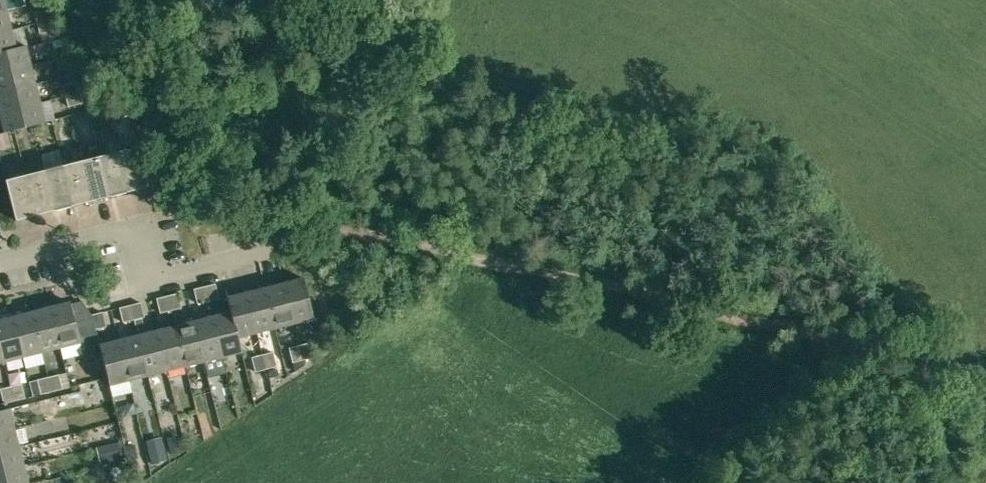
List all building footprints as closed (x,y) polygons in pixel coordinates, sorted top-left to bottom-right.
[(53,19),(50,8),(34,11),(36,23),(53,19)] [(0,13),(0,34),(13,31),(8,11),(0,13)] [(56,30),(53,19),(36,23),(39,34),(56,30)] [(16,47),(13,31),(0,34),(0,51),(16,47)] [(32,65),(26,44),(16,47),(0,51),(0,72),(32,65)] [(55,58),(71,54),(68,44),(53,47),(55,58)] [(71,54),(55,58),(58,70),(74,66),(71,54)] [(36,84),(32,65),(0,72),(0,92),(36,84)] [(66,86),(68,94),(80,92),(78,83),(66,86)] [(0,92),(0,111),(41,101),(36,84),(0,92)] [(70,103),(82,100),(80,92),(68,94),(70,103)] [(0,111),(0,112),(5,132),(46,122),(41,101),(0,111)] [(127,112),(125,102),(109,106),(112,116),(127,112)] [(118,150),(129,191),(148,186),(138,145),(118,150)] [(99,155),(110,196),(129,191),(118,150),(99,155)] [(81,160),(91,201),(110,196),(99,155),(81,160)] [(73,206),(91,201),(81,160),(62,165),(73,206)] [(43,169),(54,210),(73,206),(62,165),(43,169)] [(25,174),(35,215),(54,210),(43,169),(25,174)] [(35,215),(25,174),(5,179),(15,220),(35,215)] [(303,277),(284,282),(294,323),(313,319),(303,277)] [(294,323),(284,282),(265,286),(275,328),(294,323)] [(215,283),(205,286),(208,300),(219,298),(215,283)] [(205,286),(194,288),(198,303),(208,300),(205,286)] [(246,291),(256,333),(275,328),(265,286),(246,291)] [(256,333),(246,291),(227,296),(241,352),(242,352),(238,337),(256,333)] [(177,293),(167,295),(170,310),(181,307),(177,293)] [(170,310),(167,295),(156,298),(160,312),(170,310)] [(230,311),(212,315),(223,356),(241,352),(227,296),(226,296),(230,311)] [(82,348),(99,343),(100,343),(95,329),(91,314),(74,318),(70,302),(50,307),(60,347),(80,342),(82,348)] [(140,302),(130,305),(133,319),(144,317),(140,302)] [(130,305),(119,307),(123,322),(133,319),(130,305)] [(32,311),(42,352),(60,347),(50,307),(32,311)] [(13,316),(23,356),(42,352),(32,311),(13,316)] [(91,314),(95,329),(106,326),(102,312),(91,314)] [(223,356),(212,315),(194,320),(204,361),(223,356)] [(4,361),(23,356),(13,316),(0,319),(0,345),(4,361)] [(175,325),(185,366),(204,361),(194,320),(175,325)] [(185,366),(175,325),(156,329),(166,370),(185,366)] [(137,334),(148,375),(166,370),(156,329),(137,334)] [(148,375),(137,334),(119,339),(129,380),(148,375)] [(99,343),(107,377),(109,384),(129,380),(119,339),(100,343),(99,343)] [(307,343),(299,345),(302,358),(310,356),(307,343)] [(302,358),(299,345),(289,347),(292,360),(302,358)] [(271,353),(263,355),(266,366),(274,364),(271,353)] [(257,368),(266,366),(263,355),(255,357),(257,368)] [(48,376),(52,391),(62,388),(59,374),(48,376)] [(52,391),(48,376),(36,379),(40,394),(52,391)] [(14,400),(24,397),(21,383),(11,386),(14,400)] [(3,403),(14,400),(11,386),(0,388),(0,392),(3,403)] [(14,427),(9,408),(0,410),(0,430),(14,427)] [(0,430),(0,450),(19,446),(14,427),(0,430)] [(181,435),(168,438),(172,454),(185,451),(181,435)] [(161,437),(145,441),(151,464),(167,460),(161,437)] [(135,443),(123,445),(127,461),(139,458),(135,443)] [(23,464),(19,446),(0,450),(0,470),(23,464)] [(23,464),(0,470),(0,482),(28,482),(23,464)]
